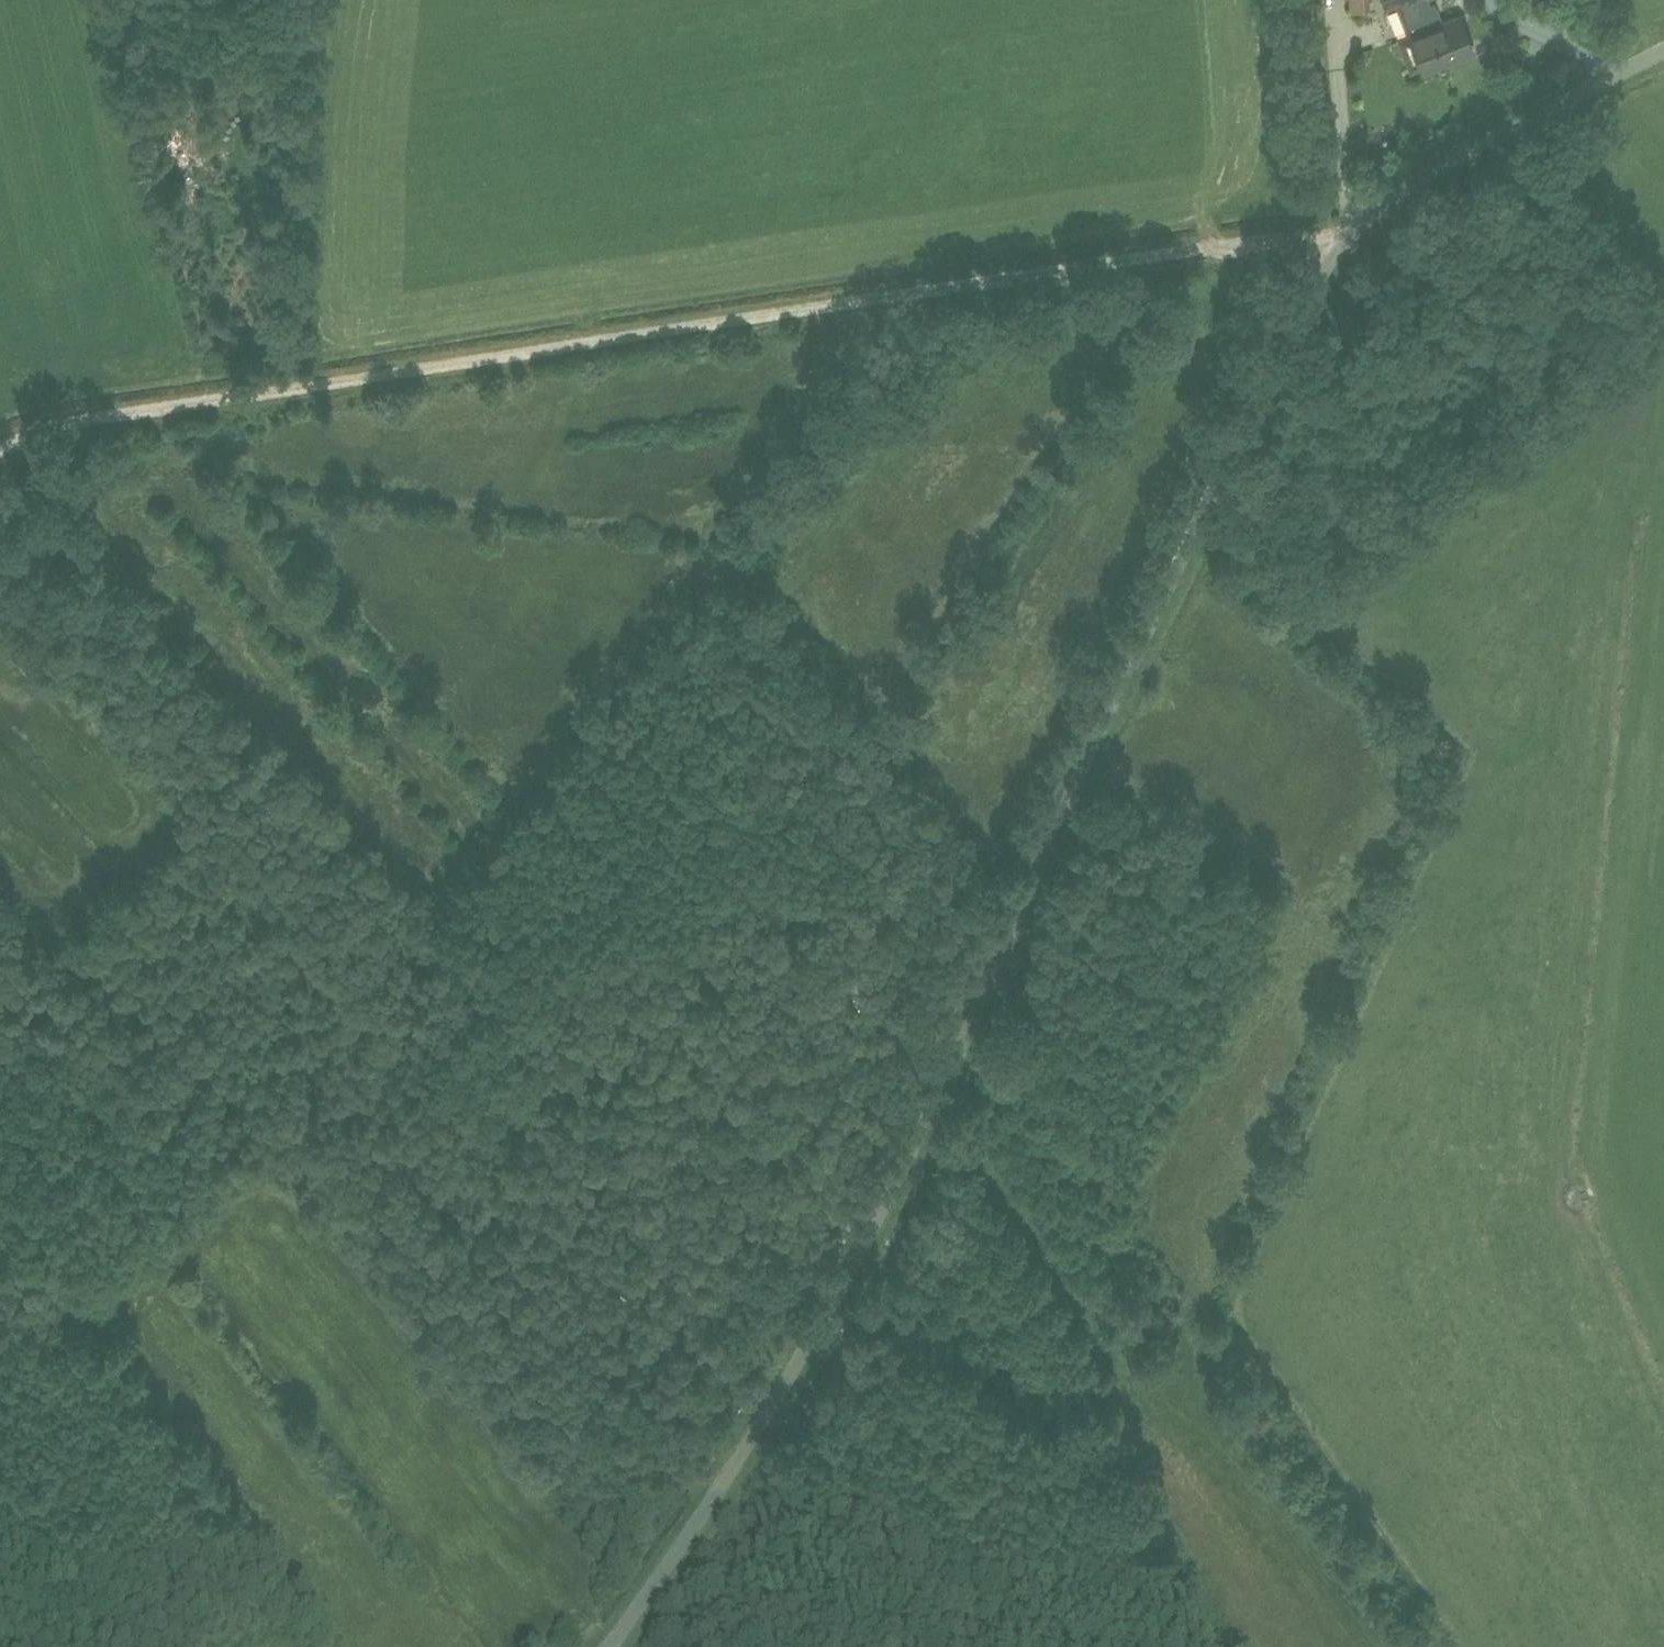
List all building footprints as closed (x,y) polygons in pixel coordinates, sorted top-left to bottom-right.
[(1369,8),(1368,0),(1349,0),(1350,9),(1369,8)] [(1399,3),(1398,3),(1409,29),(1410,29),(1412,34),(1399,39),(1411,70),(1421,66),(1423,70),(1443,62),(1420,0),(1398,0),(1399,3)] [(1443,62),(1472,51),(1460,15),(1442,22),(1438,14),(1428,18),(1421,0),(1420,0),(1443,62)]
